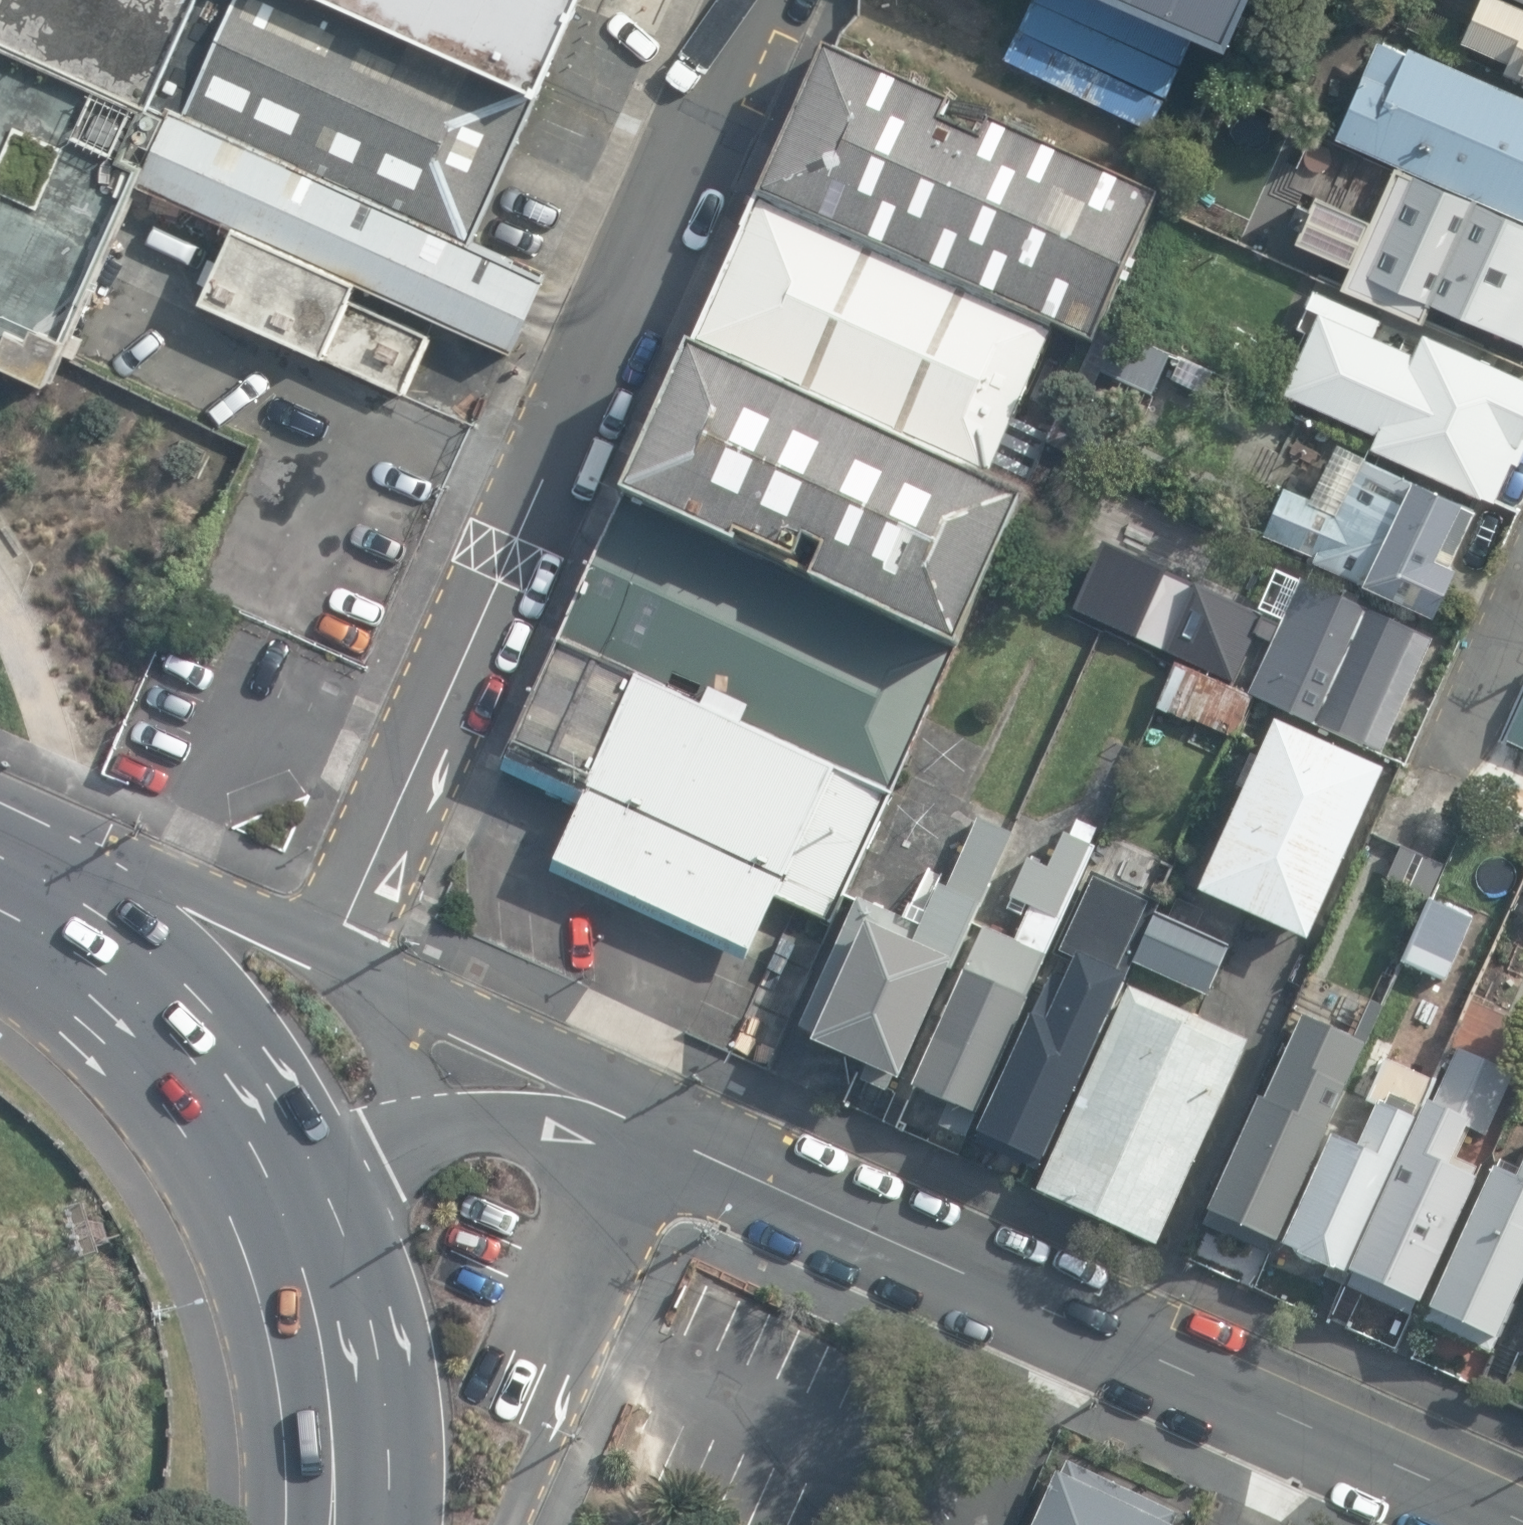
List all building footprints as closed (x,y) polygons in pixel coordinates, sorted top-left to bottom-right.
[(153,94),(195,0),(0,0),(0,19),(153,94)] [(470,236),(540,79),(365,0),(233,0),(187,107),(470,236)] [(540,79),(575,0),(365,0),(540,79)] [(1046,0),(895,0),(877,41),(1001,96),(1004,89),(1033,101),(1037,93),(1065,28),(1039,17),(1046,0)] [(1121,12),(1216,54),(1235,62),(1263,0),(1093,0),(1121,12)] [(1518,0),(1474,0),(1459,37),(1502,55),(1497,67),(1522,78),(1522,2),(1518,0)] [(1216,54),(1121,12),(1106,46),(1085,94),(1179,135),(1216,54)] [(153,94),(0,19),(0,348),(49,371),(58,351),(135,174),(144,155),(129,149),(153,94)] [(1106,46),(1065,28),(1037,93),(1077,110),(1057,156),(1152,197),(1179,135),(1085,94),(1106,46)] [(1341,141),(1522,221),(1522,99),(1413,51),(1411,55),(1384,44),(1341,141)] [(1146,204),(829,62),(764,206),(1050,334),(1081,348),(1146,204)] [(236,219),(357,273),(512,345),(548,272),(470,236),(187,107),(172,101),(144,155),(135,174),(236,219)] [(1383,167),(1329,290),(1413,326),(1423,303),(1522,346),(1522,227),(1383,167)] [(764,206),(698,354),(983,482),(1050,334),(764,206)] [(350,293),(357,273),(236,219),(202,294),(405,389),(431,330),(350,293)] [(1283,390),(1377,433),(1370,447),(1480,496),(1481,494),(1494,499),(1522,434),(1522,375),(1424,330),(1414,352),(1373,333),(1381,316),(1314,286),(1305,305),(1319,311),(1283,390)] [(983,482),(698,354),(632,499),(956,644),(1021,499),(983,482)] [(1448,559),(1474,503),(1364,454),(1366,449),(1334,434),(1307,494),(1281,482),(1260,528),(1311,551),(1309,557),(1434,613),(1456,563),(1448,559)] [(632,499),(621,494),(556,639),(890,789),(956,644),(632,499)] [(1242,691),(1384,754),(1437,635),(1273,562),(1244,626),(1267,636),(1242,691)] [(1181,654),(1200,610),(1133,580),(1113,623),(1181,654)] [(890,789),(556,639),(502,758),(586,796),(548,881),(752,972),(781,906),(828,927),(890,789)] [(1381,762),(1272,714),(1195,885),(1304,934),(1381,762)] [(1511,744),(1517,746),(1492,805),(1522,818),(1522,716),(1511,744)] [(1017,836),(981,820),(950,890),(944,887),(925,929),(862,901),(804,1031),(823,1039),(819,1047),(869,1069),(863,1082),(890,1094),(896,1081),(907,1085),(1017,836)] [(940,1127),(972,1141),(1099,847),(1094,845),(1101,829),(1079,820),(1072,836),(1065,833),(1050,869),(1030,861),(1009,910),(1027,918),(1017,941),(988,928),(917,1091),(950,1105),(940,1127)] [(1133,978),(1138,966),(1161,915),(1167,903),(1095,871),(1058,951),(1081,961),(1084,956),(1133,978)] [(1469,909),(1427,891),(1399,955),(1441,973),(1469,909)] [(1211,997),(1233,946),(1161,915),(1138,966),(1211,997)] [(1046,1176),(1135,979),(1133,978),(1084,956),(1081,961),(1072,982),(1057,975),(979,1146),(1046,1176)] [(1282,1093),(1257,1082),(1199,1211),(1269,1242),(1346,1071),(1341,1069),(1377,989),(1337,971),(1282,1093)] [(1252,1042),(1134,988),(1041,1193),(1161,1247),(1252,1042)] [(1471,1065),(1449,1055),(1347,1279),(1417,1311),(1480,1172),(1450,1159),(1460,1138),(1466,1141),(1513,1037),(1489,1026),(1471,1065)] [(1357,1138),(1332,1127),(1282,1238),(1327,1258),(1322,1268),(1341,1277),(1433,1072),(1383,1050),(1364,1093),(1375,1098),(1357,1138)] [(1497,1150),(1423,1314),(1492,1345),(1522,1277),(1522,1143),(1519,1142),(1512,1157),(1497,1150)] [(1181,1515),(1070,1462),(1065,1474),(1060,1472),(1037,1524),(1176,1524),(1181,1515)]
